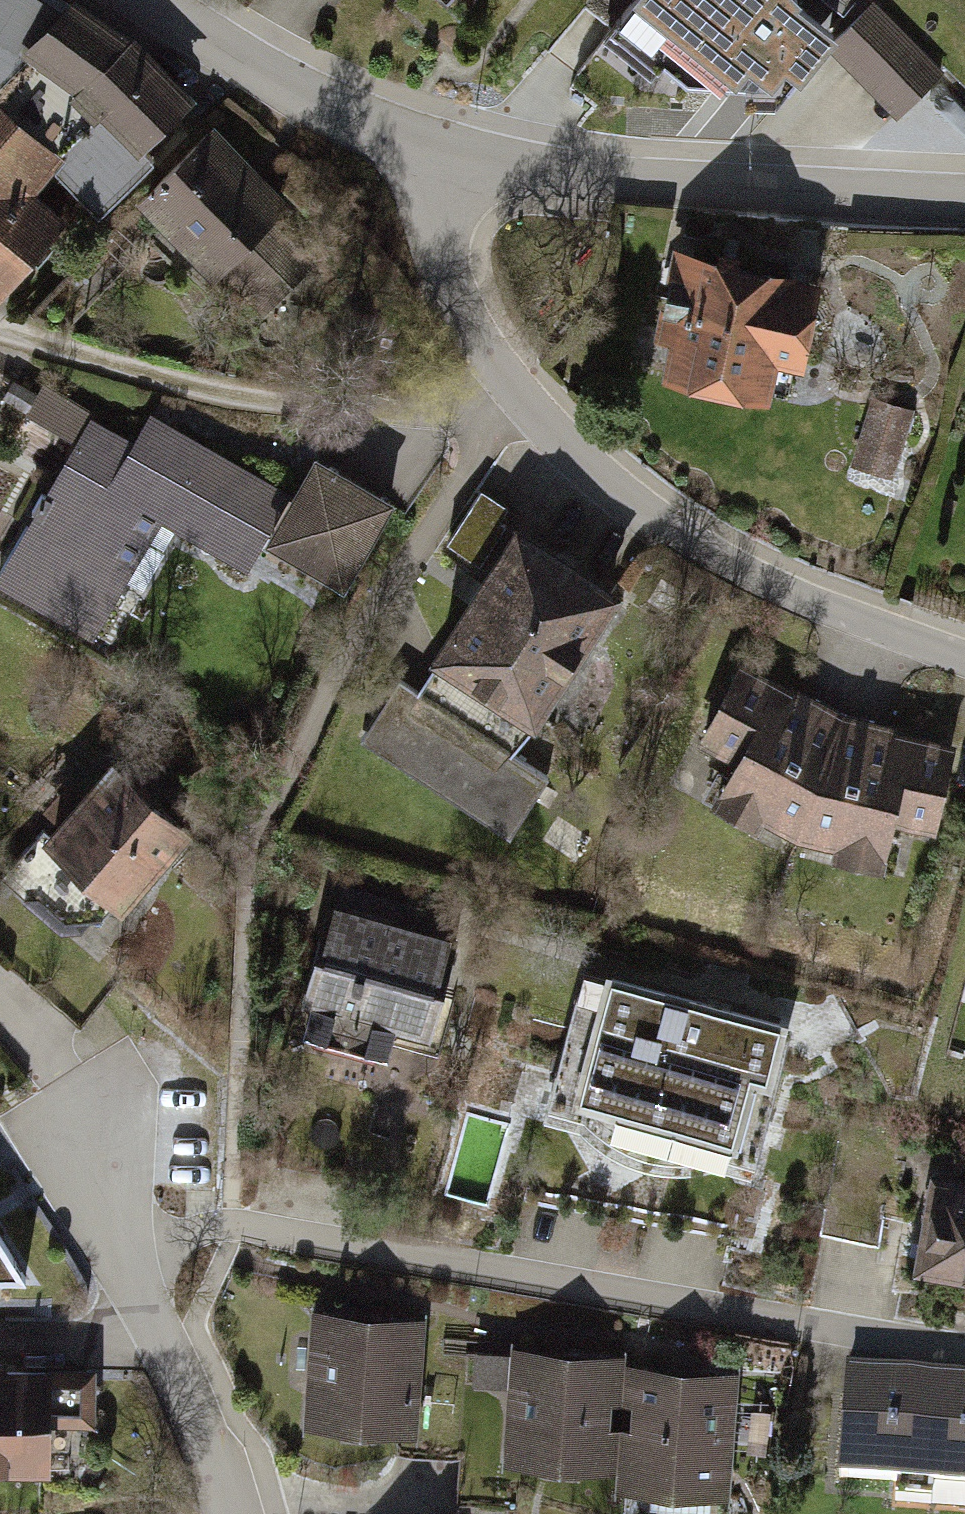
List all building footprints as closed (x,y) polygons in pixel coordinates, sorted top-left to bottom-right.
[(48,0),(0,0),(0,293),(66,213),(36,188),(55,167),(98,213),(155,157),(144,146),(196,95),(132,34),(83,0),(69,0),(61,8),(48,0)] [(448,45),(483,0),(403,0),(448,45)] [(591,51),(636,91),(665,58),(687,78),(749,76),(749,94),(776,100),(843,26),(815,0),(631,0),(591,51)] [(898,118),(942,70),(876,0),(875,0),(829,48),(898,118)] [(291,205),(211,126),(136,201),(216,280),(291,205)] [(227,279),(269,315),(321,255),(280,219),(227,279)] [(818,276),(670,245),(652,330),(673,334),(665,373),(762,394),(770,355),(800,361),(818,276)] [(397,497),(301,446),(283,480),(146,409),(134,432),(88,412),(15,382),(3,396),(73,442),(0,574),(0,581),(102,638),(160,526),(252,575),(269,542),(351,585),(397,497)] [(889,487),(910,414),(871,402),(849,475),(889,487)] [(502,506),(481,492),(449,539),(469,553),(502,506)] [(620,588),(513,518),(424,648),(438,660),(417,695),(390,693),(359,735),(513,836),(552,781),(516,756),(540,722),(526,717),(620,588)] [(795,835),(841,711),(735,662),(695,748),(727,764),(712,796),(722,800),(716,812),(760,833),(766,821),(795,835)] [(956,744),(841,711),(795,835),(810,839),(803,861),(879,883),(894,835),(926,844),(956,744)] [(113,757),(38,833),(111,906),(186,829),(113,757)] [(458,935),(329,896),(298,1000),(312,1004),(303,1036),(381,1059),(390,1032),(426,1043),(458,935)] [(789,1024),(582,974),(552,1098),(760,1148),(789,1024)] [(922,1167),(902,1266),(964,1279),(964,1174),(922,1167)] [(39,1296),(0,1234),(0,1295),(39,1296)] [(424,1324),(308,1313),(297,1425),(413,1436),(424,1324)] [(41,1460),(40,1348),(0,1348),(0,1460),(41,1460)] [(628,1356),(508,1348),(500,1465),(620,1473),(627,1369),(628,1356)] [(840,1367),(832,1486),(964,1494),(964,1375),(840,1367)] [(627,1369),(620,1473),(619,1495),(728,1502),(737,1377),(627,1369)]
